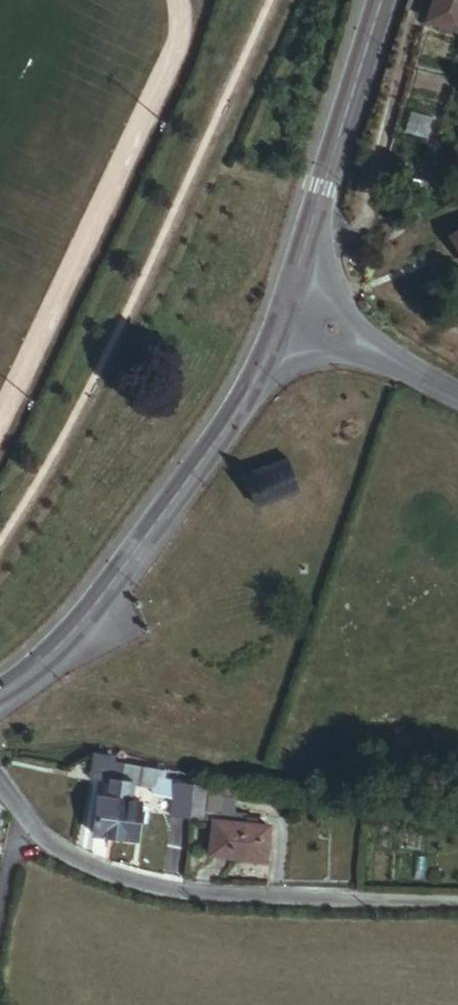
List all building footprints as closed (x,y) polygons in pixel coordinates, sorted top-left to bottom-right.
[(431,25),(457,35),(457,0),(440,0),(431,25)] [(260,504),(302,489),(292,460),(249,475),(260,504)] [(111,777),(113,765),(113,761),(98,759),(95,777),(110,779),(111,777)] [(124,802),(128,768),(113,765),(111,777),(116,778),(113,801),(124,802)] [(159,781),(160,775),(128,768),(124,802),(131,803),(133,786),(195,801),(197,791),(159,781)] [(207,820),(210,792),(197,791),(195,801),(194,819),(207,820)] [(119,838),(124,802),(113,801),(103,799),(98,834),(119,838)] [(140,841),(145,805),(131,803),(124,802),(119,838),(140,841)] [(268,862),(272,828),(218,823),(214,857),(268,862)]
